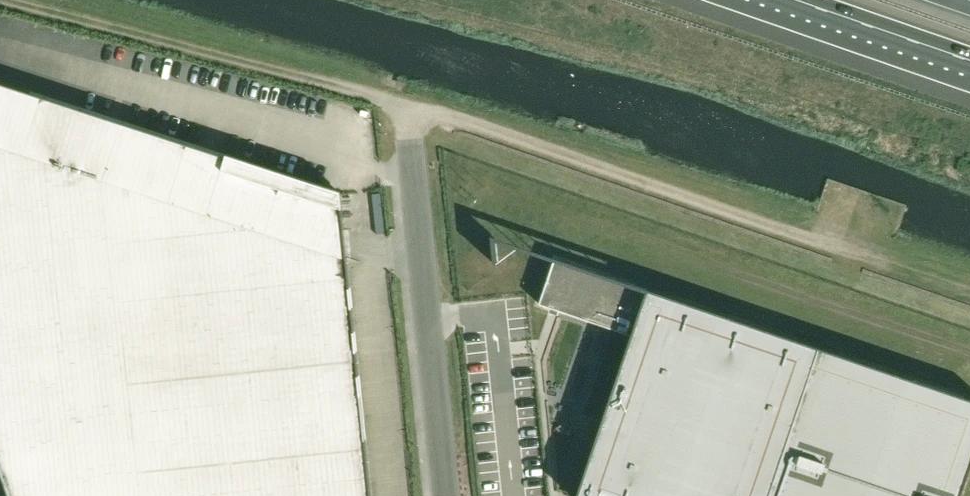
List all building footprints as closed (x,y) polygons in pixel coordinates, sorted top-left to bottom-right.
[(341,193),(0,82),(0,470),(9,495),(372,495),(341,193)] [(632,335),(578,495),(960,495),(969,465),(969,399),(555,258),(539,304),(632,335)]
